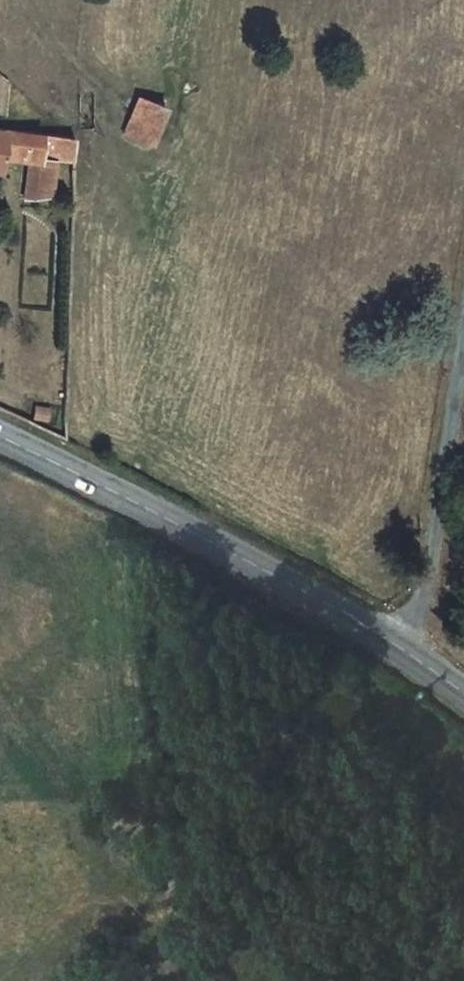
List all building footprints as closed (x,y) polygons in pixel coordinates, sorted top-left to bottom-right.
[(165,109),(138,98),(125,133),(152,144),(165,109)] [(74,160),(75,137),(0,128),(0,157),(9,158),(27,160),(37,162),(33,197),(50,195),(54,158),(74,160)] [(7,170),(9,158),(0,157),(0,169),(7,170)] [(37,162),(27,160),(23,198),(33,197),(37,162)] [(49,221),(49,222),(50,223),(52,224),(54,224),(56,224),(57,223),(59,220),(59,218),(58,216),(56,215),(55,214),(53,214),(51,214),(50,215),(49,216),(48,218),(48,219),(49,221)] [(45,419),(46,407),(32,407),(32,419),(45,419)]
